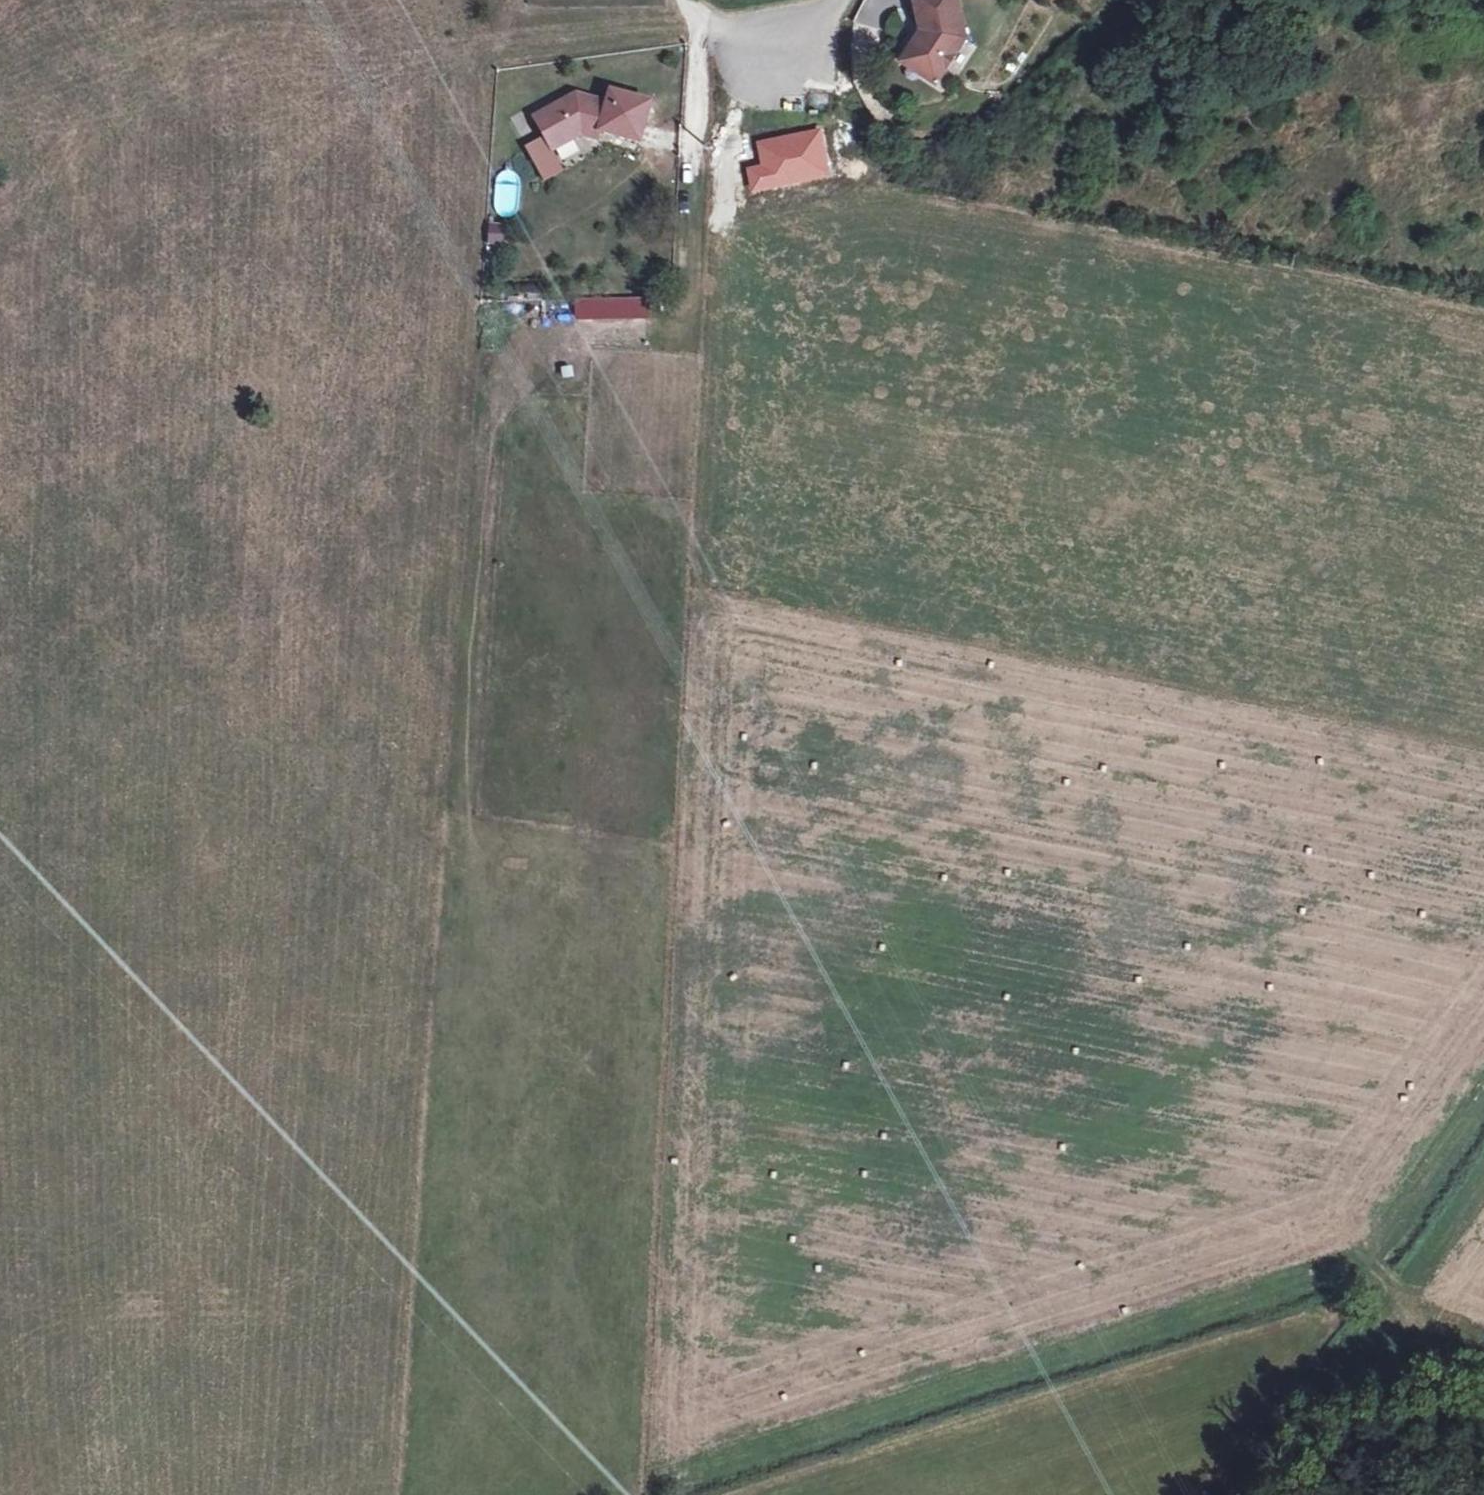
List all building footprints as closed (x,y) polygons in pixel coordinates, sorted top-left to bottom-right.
[(896,54),(909,63),(911,74),(926,85),(936,70),(935,58),(945,57),(957,41),(950,0),(913,0),(909,5),(913,30),(896,54)] [(892,60),(911,74),(909,63),(896,54),(892,60)] [(575,95),(532,119),(549,150),(579,134),(599,139),(602,131),(638,141),(649,102),(611,92),(608,102),(575,95)] [(646,321),(646,298),(572,299),(573,322),(646,321)] [(648,345),(648,321),(593,322),(593,346),(648,345)]
